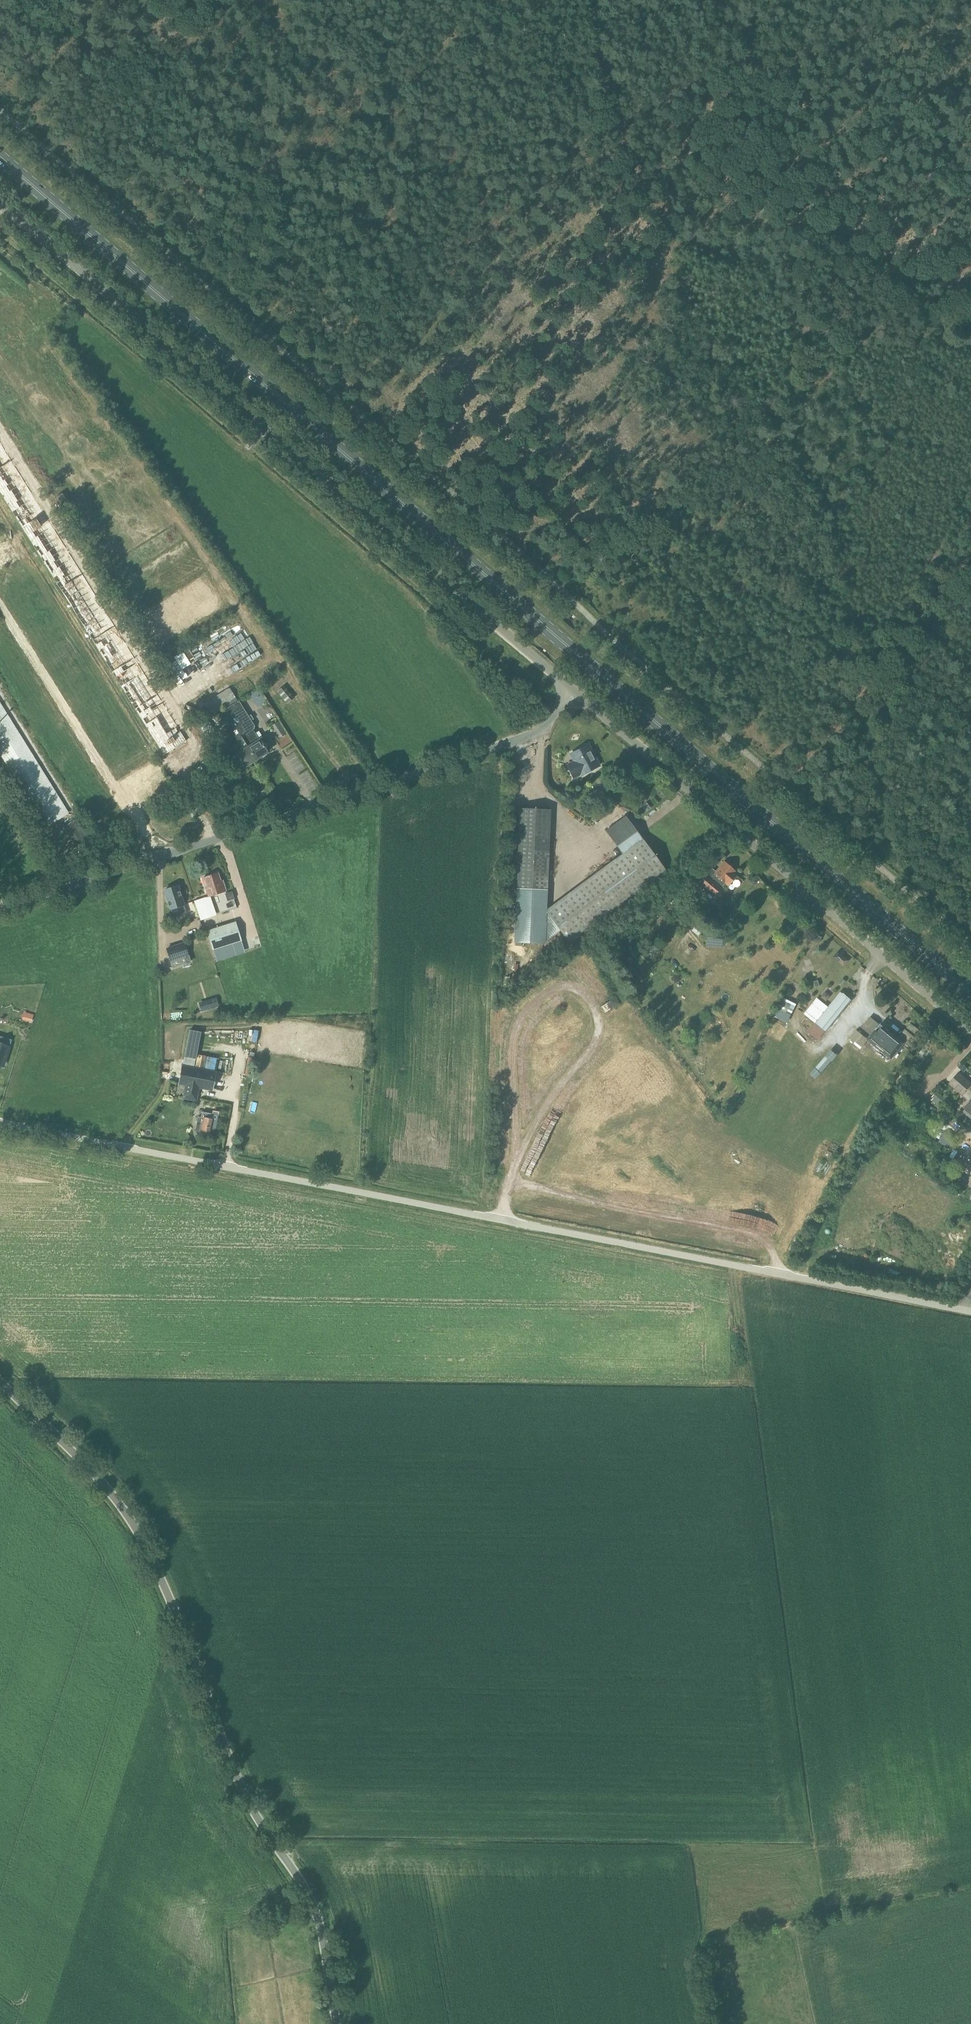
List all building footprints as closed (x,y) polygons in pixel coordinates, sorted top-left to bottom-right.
[(11,469),(4,473),(6,478),(14,474),(11,469)] [(227,706),(237,701),(236,698),(230,688),(203,704),(210,714),(226,704),(227,706)] [(250,700),(258,712),(266,706),(258,695),(250,700)] [(232,704),(224,709),(256,760),(268,753),(259,740),(258,740),(251,729),(253,728),(253,726),(252,724),(240,705),(235,709),(232,704)] [(244,768),(256,760),(224,709),(223,709),(238,733),(234,736),(239,744),(240,744),(243,750),(235,754),(244,768)] [(582,775),(599,766),(588,745),(571,754),(575,762),(567,766),(574,778),(581,774),(582,775)] [(596,789),(591,792),(590,798),(592,803),(597,805),(603,802),(604,800),(604,796),(602,791),(596,789)] [(642,838),(642,839),(625,816),(605,831),(622,853),(545,910),(546,890),(548,890),(551,810),(520,808),(514,940),(544,941),(545,911),(570,944),(667,872),(642,838)] [(576,830),(573,833),(580,842),(583,839),(576,830)] [(87,851),(93,847),(92,844),(89,840),(83,844),(85,849),(87,851)] [(733,873),(735,871),(724,862),(716,872),(711,868),(698,883),(713,897),(725,884),(728,886),(737,876),(733,873)] [(202,878),(208,897),(226,891),(223,881),(221,881),(218,873),(202,878)] [(663,896),(678,885),(677,885),(686,879),(682,874),(659,891),(663,896)] [(170,909),(184,905),(178,886),(164,890),(170,909)] [(217,921),(210,902),(194,907),(201,927),(217,921)] [(661,936),(675,924),(668,916),(654,927),(661,936)] [(213,950),(242,941),(236,922),(207,931),(213,950)] [(173,967),(190,962),(184,943),(167,949),(173,967)] [(235,956),(221,960),(222,965),(236,962),(235,956)] [(850,1000),(825,1031),(826,1031),(851,1000),(840,992),(850,1000)] [(202,1012),(219,1006),(216,997),(199,1003),(202,1012)] [(601,1007),(604,1013),(620,1003),(616,997),(601,1007)] [(201,1014),(202,1017),(219,1012),(218,1008),(201,1014)] [(801,1022),(805,1016),(798,1012),(794,1018),(801,1022)] [(881,1024),(868,1040),(891,1058),(904,1043),(881,1024)] [(646,1029),(642,1031),(646,1040),(650,1038),(646,1029)] [(861,1057),(869,1047),(856,1036),(849,1043),(855,1048),(853,1050),(861,1057)] [(5,1063),(12,1041),(0,1037),(0,1062),(5,1063)] [(787,1046),(793,1050),(797,1045),(791,1041),(787,1046)] [(229,1056),(234,1058),(235,1053),(220,1049),(217,1059),(227,1062),(229,1056)] [(216,1072),(195,1068),(197,1059),(184,1056),(179,1084),(186,1085),(183,1098),(196,1100),(199,1087),(212,1090),(216,1072)] [(251,1077),(255,1058),(248,1056),(244,1076),(251,1077)] [(893,1082),(903,1089),(907,1083),(902,1080),(909,1070),(904,1067),(893,1082)] [(959,1073),(954,1078),(970,1093),(970,1083),(959,1073)] [(954,1078),(949,1085),(962,1095),(962,1096),(970,1102),(964,1108),(970,1114),(970,1093),(954,1078)] [(940,1104),(942,1105),(946,1099),(938,1092),(932,1098),(933,1099),(932,1101),(935,1104),(936,1102),(939,1105),(940,1104)] [(210,1134),(213,1119),(198,1116),(195,1132),(201,1133),(210,1134)] [(950,1147),(956,1138),(946,1132),(940,1140),(950,1147)]
